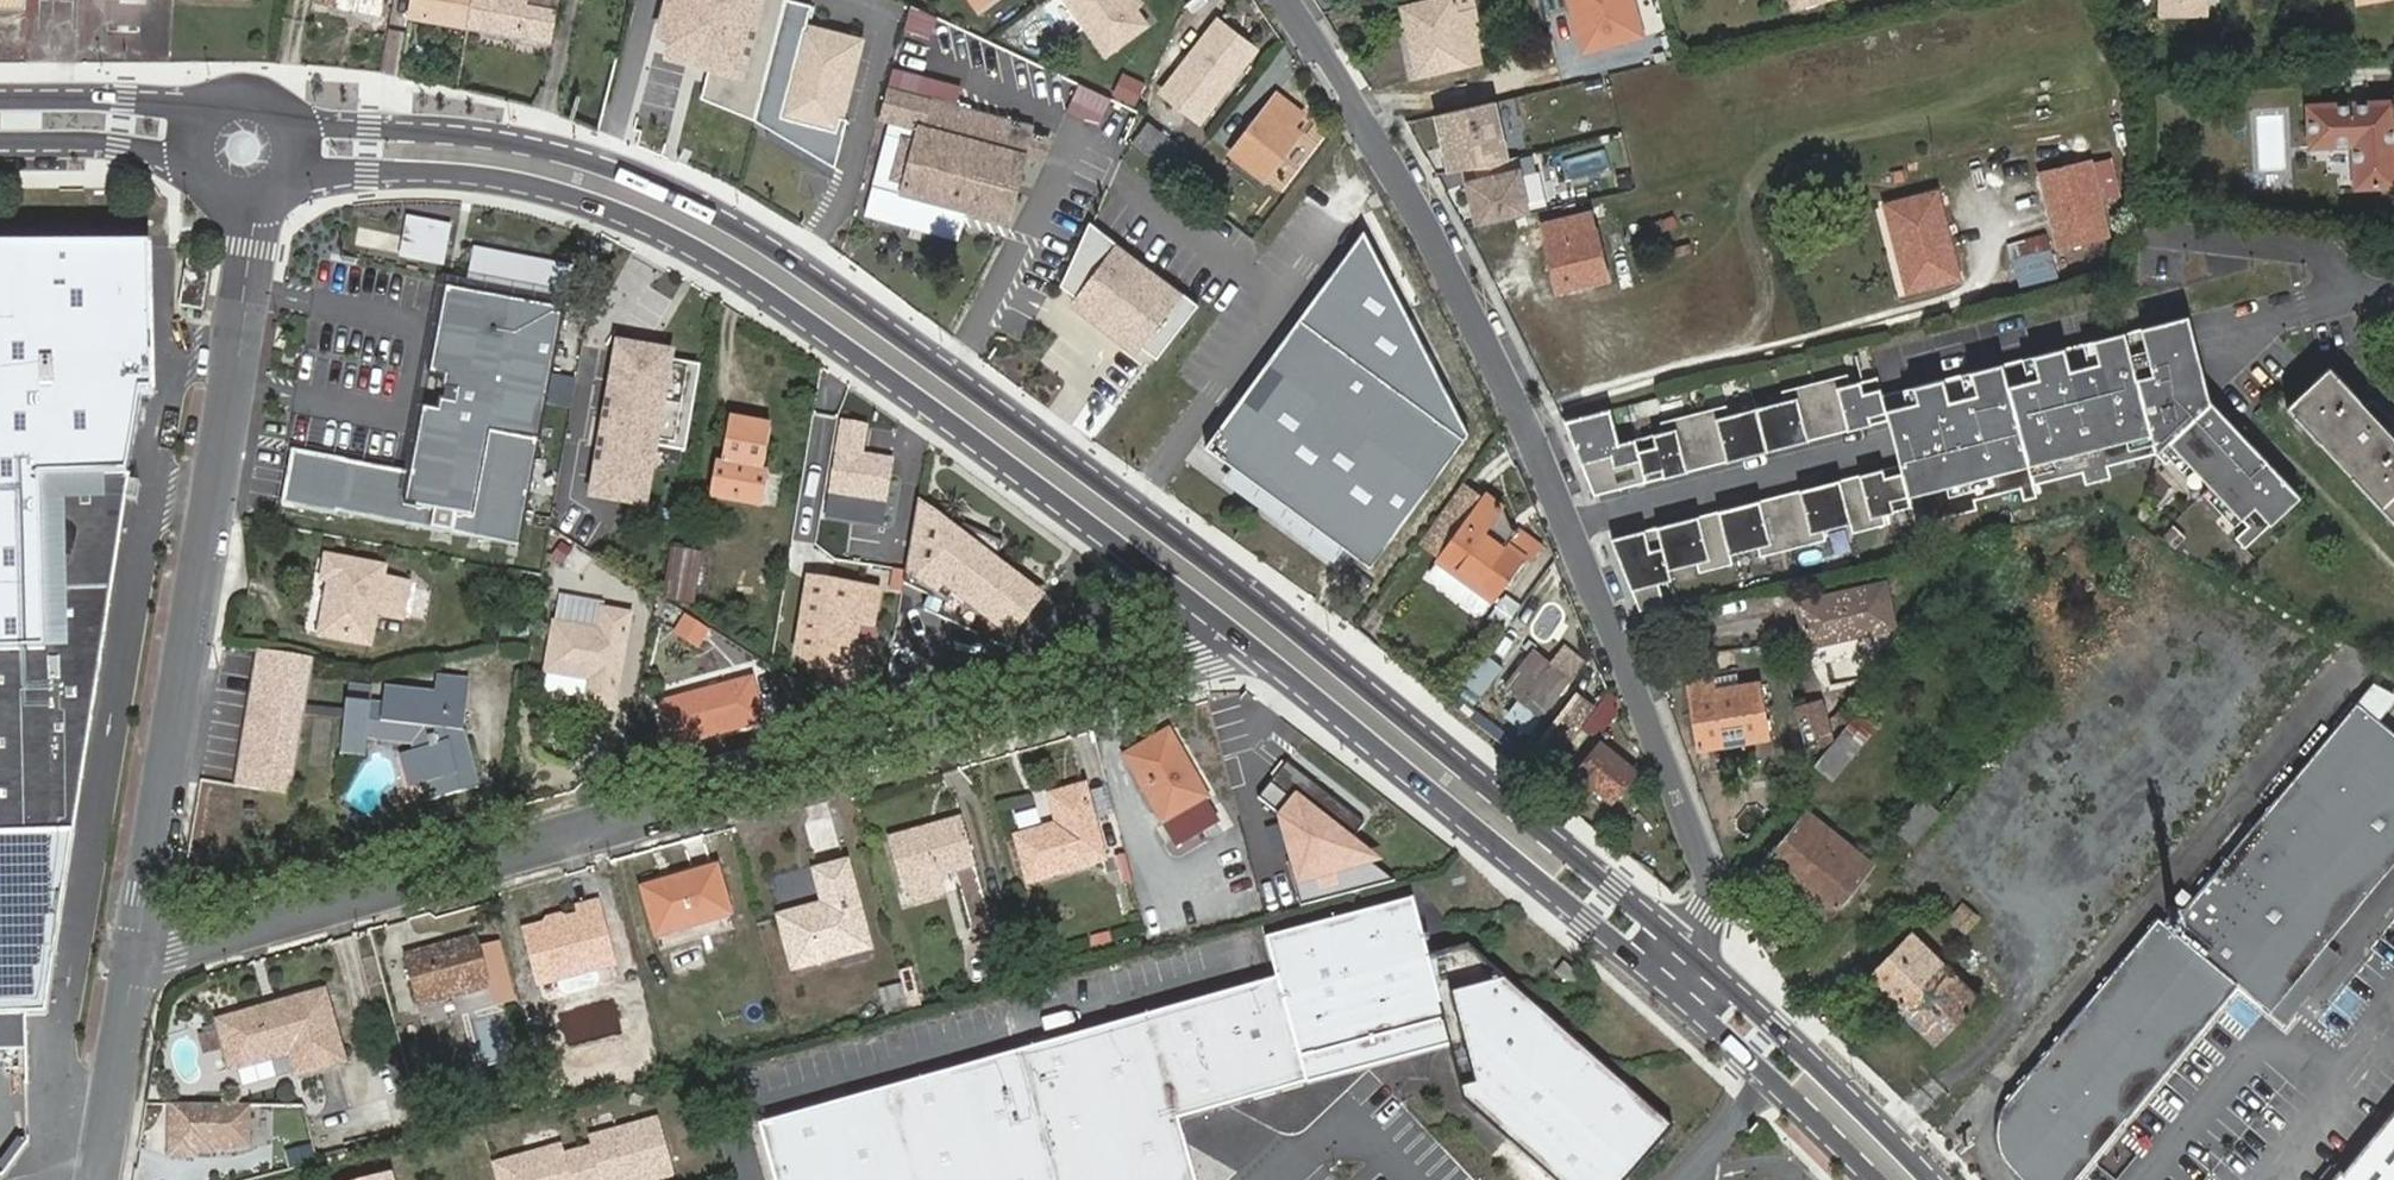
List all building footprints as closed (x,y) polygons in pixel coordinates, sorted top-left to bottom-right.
[(106,45),(140,46),(147,0),(102,0),(106,45)] [(321,2),(389,10),(390,0),(322,0),(321,2)] [(471,25),(476,0),(414,0),(412,15),(471,25)] [(471,25),(552,40),(559,6),(528,1),(528,0),(476,0),(471,25)] [(644,52),(702,69),(694,98),(750,114),(782,0),(659,0),(644,52)] [(1144,0),(1081,0),(1111,45),(1155,16),(1144,0)] [(1486,50),(1494,49),(1482,0),(1453,0),(1413,10),(1424,65),(1444,61),(1447,72),(1473,66),(1470,54),(1486,50)] [(1584,29),(1577,0),(1543,0),(1551,37),(1584,29)] [(2168,10),(2213,11),(2213,0),(2168,0),(2168,10)] [(905,5),(897,32),(926,41),(934,14),(905,5)] [(1206,117),(1261,43),(1222,15),(1168,87),(1206,117)] [(855,37),(811,26),(805,24),(782,116),(803,121),(806,109),(839,116),(861,39),(855,37)] [(2247,42),(2233,42),(2233,63),(2246,63),(2247,42)] [(1489,62),(1486,50),(1470,54),(1473,66),(1489,62)] [(1444,61),(1424,65),(1427,77),(1447,72),(1444,61)] [(1119,73),(1109,95),(1133,106),(1143,84),(1119,73)] [(1062,112),(1095,127),(1108,98),(1076,84),(1062,112)] [(890,87),(882,117),(922,126),(918,141),(909,179),(906,193),(1009,215),(1034,118),(890,87)] [(1309,113),(1281,91),(1236,151),(1271,175),(1306,131),(1298,126),(1309,113)] [(2389,183),(2387,101),(2304,103),(2304,143),(2348,142),(2347,184),(2389,183)] [(836,129),(839,116),(806,109),(803,121),(836,129)] [(2284,114),(2259,114),(2259,169),(2284,169),(2284,114)] [(1172,164),(1177,158),(1187,145),(1154,120),(1138,139),(1172,164)] [(894,175),(909,179),(918,141),(904,137),(894,175)] [(2109,231),(2090,156),(2044,168),(2063,242),(2109,231)] [(1188,165),(1177,158),(1172,164),(1183,171),(1188,165)] [(1518,158),(1470,171),(1485,226),(1532,214),(1518,158)] [(1961,274),(1938,190),(1891,202),(1913,286),(1961,274)] [(1561,290),(1610,281),(1594,211),(1545,221),(1561,290)] [(1198,305),(1083,221),(1057,286),(1158,359),(1198,305)] [(1461,430),(1360,229),(1196,439),(1360,562),(1461,430)] [(2021,286),(2055,278),(2044,233),(2011,241),(2021,286)] [(149,250),(0,251),(0,1052),(31,1052),(31,1016),(49,1014),(136,395),(151,394),(149,250)] [(516,559),(561,317),(453,296),(435,391),(442,393),(436,425),(429,423),(417,487),(291,463),(281,518),(333,527),(334,525),(516,559)] [(2157,447),(2159,446),(2168,456),(2175,451),(2185,462),(2190,457),(2211,482),(2205,486),(2232,518),(2238,513),(2245,521),(2232,532),(2240,542),(2298,493),(2211,392),(2189,309),(1883,388),(1879,372),(1852,379),(1849,369),(1785,386),(1787,396),(1730,410),(1728,401),(1662,418),(1664,427),(1620,439),(1612,407),(1566,419),(1595,493),(1891,417),(1903,462),(1613,537),(1640,607),(1665,601),(1660,581),(1672,578),(1670,568),(1698,561),(1700,571),(1734,562),(1732,552),(1761,545),(1763,554),(1829,537),(1827,528),(1854,521),(1856,530),(1889,522),(1887,513),(1914,506),(1919,523),(1979,507),(1976,497),(2021,486),(2024,496),(2037,492),(2035,483),(2082,470),(2085,480),(2110,473),(2107,460),(2157,447)] [(657,352),(627,344),(613,399),(620,400),(614,422),(649,431),(651,424),(662,427),(677,367),(655,361),(657,352)] [(680,357),(657,352),(655,361),(677,367),(680,357)] [(2290,405),(2393,518),(2393,435),(2390,431),(2393,427),(2393,423),(2373,398),(2366,405),(2331,365),(2290,405)] [(834,506),(851,509),(853,495),(884,501),(892,455),(861,450),(867,420),(845,416),(829,498),(835,499),(834,506)] [(765,469),(772,425),(729,418),(721,462),(765,469)] [(649,431),(614,422),(612,432),(647,440),(649,431)] [(770,470),(765,469),(721,462),(715,461),(710,494),(765,502),(770,470)] [(1440,555),(1470,514),(1483,498),(1467,486),(1423,542),(1440,555)] [(853,495),(851,509),(850,514),(881,519),(884,501),(853,495)] [(1512,546),(1470,514),(1440,555),(1496,599),(1528,559),(1536,566),(1547,550),(1523,533),(1512,546)] [(979,589),(1001,545),(962,526),(923,609),(1009,651),(1027,613),(979,589)] [(590,562),(556,543),(545,562),(579,581),(590,562)] [(700,560),(676,556),(668,604),(692,607),(700,560)] [(715,563),(700,560),(692,607),(708,610),(715,563)] [(397,630),(398,627),(403,599),(404,596),(376,590),(378,578),(324,567),(320,588),(326,588),(315,646),(364,655),(370,625),(397,630)] [(871,584),(803,571),(789,644),(821,668),(821,664),(835,666),(833,676),(854,669),(859,644),(849,642),(844,636),(847,621),(854,616),(864,618),(871,584)] [(1888,624),(1876,580),(1790,601),(1800,645),(1888,624)] [(403,599),(398,627),(421,632),(426,604),(403,599)] [(561,607),(557,628),(602,636),(606,615),(561,607)] [(557,628),(548,677),(590,684),(586,705),(585,710),(613,715),(630,620),(606,615),(602,636),(557,628)] [(1539,646),(1507,687),(1523,699),(1511,716),(1532,731),(1575,673),(1539,646)] [(1462,682),(1477,694),(1500,665),(1485,653),(1462,682)] [(317,670),(262,660),(238,798),(293,807),(317,670)] [(382,706),(362,704),(345,704),(343,757),(353,757),(369,758),(370,744),(410,734),(415,752),(425,793),(476,781),(463,726),(467,676),(436,674),(435,696),(383,691),(382,706)] [(590,684),(548,677),(545,697),(586,705),(590,684)] [(1712,678),(1689,684),(1701,750),(1766,737),(1757,684),(1722,691),(1720,682),(1713,683),(1712,678)] [(2366,682),(2351,701),(2370,716),(2390,692),(2366,682)] [(764,726),(752,684),(662,710),(674,751),(764,726)] [(1547,741),(1560,752),(1598,705),(1585,694),(1547,741)] [(1608,724),(1622,712),(1615,703),(1620,700),(1616,694),(1602,704),(1595,714),(1599,719),(1603,716),(1608,724)] [(1486,755),(1501,738),(1453,697),(1438,714),(1486,755)] [(1801,705),(1809,744),(1834,738),(1826,700),(1801,705)] [(2164,929),(2152,919),(2002,1101),(1996,1113),(1993,1126),(1992,1139),(1995,1152),(1998,1158),(2005,1169),(2015,1179),(2068,1179),(2223,991),(2230,983),(2248,999),(2271,972),(2286,985),(2313,952),(2393,854),(2393,736),(2370,716),(2351,701),(2188,900),(2176,890),(2167,901),(2179,911),(2164,929)] [(1834,738),(1818,759),(1836,774),(1863,741),(1844,726),(1834,738)] [(1170,740),(1114,773),(1162,856),(1218,825),(1170,740)] [(1617,798),(1640,769),(1604,742),(1576,778),(1592,790),(1597,783),(1617,798)] [(425,793),(415,752),(401,756),(410,796),(425,793)] [(1342,869),(1368,834),(1288,772),(1261,807),(1342,869)] [(1913,839),(1938,808),(1919,793),(1895,824),(1913,839)] [(1103,866),(1084,794),(1052,802),(1060,832),(1018,843),(1030,886),(1103,866)] [(1788,867),(1806,882),(1842,837),(1808,810),(1766,863),(1781,876),(1788,867)] [(900,888),(938,878),(973,868),(960,823),(887,845),(900,888)] [(1821,894),(1813,902),(1831,917),(1874,863),(1842,837),(1806,882),(1821,894)] [(1781,876),(1799,891),(1806,882),(1788,867),(1781,876)] [(870,954),(848,870),(820,878),(828,912),(784,924),(798,974),(870,954)] [(731,924),(717,877),(643,897),(657,945),(731,924)] [(943,897),(938,878),(900,888),(906,908),(943,897)] [(1806,882),(1799,891),(1813,902),(1821,894),(1806,882)] [(1409,898),(1268,937),(1279,978),(1294,1033),(1436,994),(1424,951),(1409,898)] [(1962,902),(1949,915),(1962,928),(1975,915),(1962,902)] [(1536,920),(1540,915),(1525,903),(1521,907),(1536,920)] [(581,924),(566,928),(562,935),(554,937),(547,934),(527,939),(542,994),(561,988),(599,977),(616,972),(599,910),(578,915),(581,924)] [(562,935),(566,928),(565,924),(546,929),(547,934),(554,937),(562,935)] [(1869,977),(1897,1003),(1941,956),(1914,930),(1869,977)] [(1436,994),(1294,1033),(1301,1059),(1443,1020),(1462,1090),(1480,1086),(1453,990),(1507,976),(1466,939),(1424,951),(1436,994)] [(433,997),(436,1010),(494,994),(480,943),(407,962),(418,1001),(433,997)] [(2230,983),(2223,991),(2275,1034),(2331,967),(2313,952),(2286,985),(2271,972),(2248,999),(2230,983)] [(1981,996),(1941,956),(1897,1003),(1937,1042),(1981,996)] [(897,1004),(913,1004),(913,969),(897,969),(897,1004)] [(1480,1086),(1462,1090),(1464,1097),(1555,1179),(1624,1179),(1673,1127),(1507,976),(1453,990),(1480,1086)] [(599,977),(561,988),(564,1000),(571,1003),(598,995),(602,989),(599,977)] [(1279,978),(759,1124),(774,1179),(1183,1179),(1192,1165),(1179,1121),(1283,1091),(1301,1059),(1294,1033),(1279,978)] [(421,1014),(436,1010),(433,997),(418,1001),(421,1014)] [(265,1017),(278,1065),(291,1061),(297,1081),(298,1082),(344,1069),(325,1000),(265,1017)] [(267,1068),(278,1065),(265,1017),(220,1030),(234,1077),(267,1068)] [(556,1048),(541,1053),(546,1071),(562,1066),(556,1048)] [(291,1061),(278,1065),(284,1085),(297,1081),(291,1061)] [(278,1065),(267,1068),(274,1088),(284,1085),(278,1065)] [(162,1101),(162,1152),(246,1153),(247,1102),(162,1101)] [(445,1118),(442,1103),(423,1108),(427,1123),(445,1118)] [(2335,1179),(2393,1179),(2393,1105),(2335,1179)] [(657,1119),(594,1137),(596,1146),(579,1151),(587,1179),(648,1179),(672,1173),(657,1119)] [(562,1156),(560,1146),(497,1164),(501,1179),(587,1179),(579,1151),(562,1156)]
